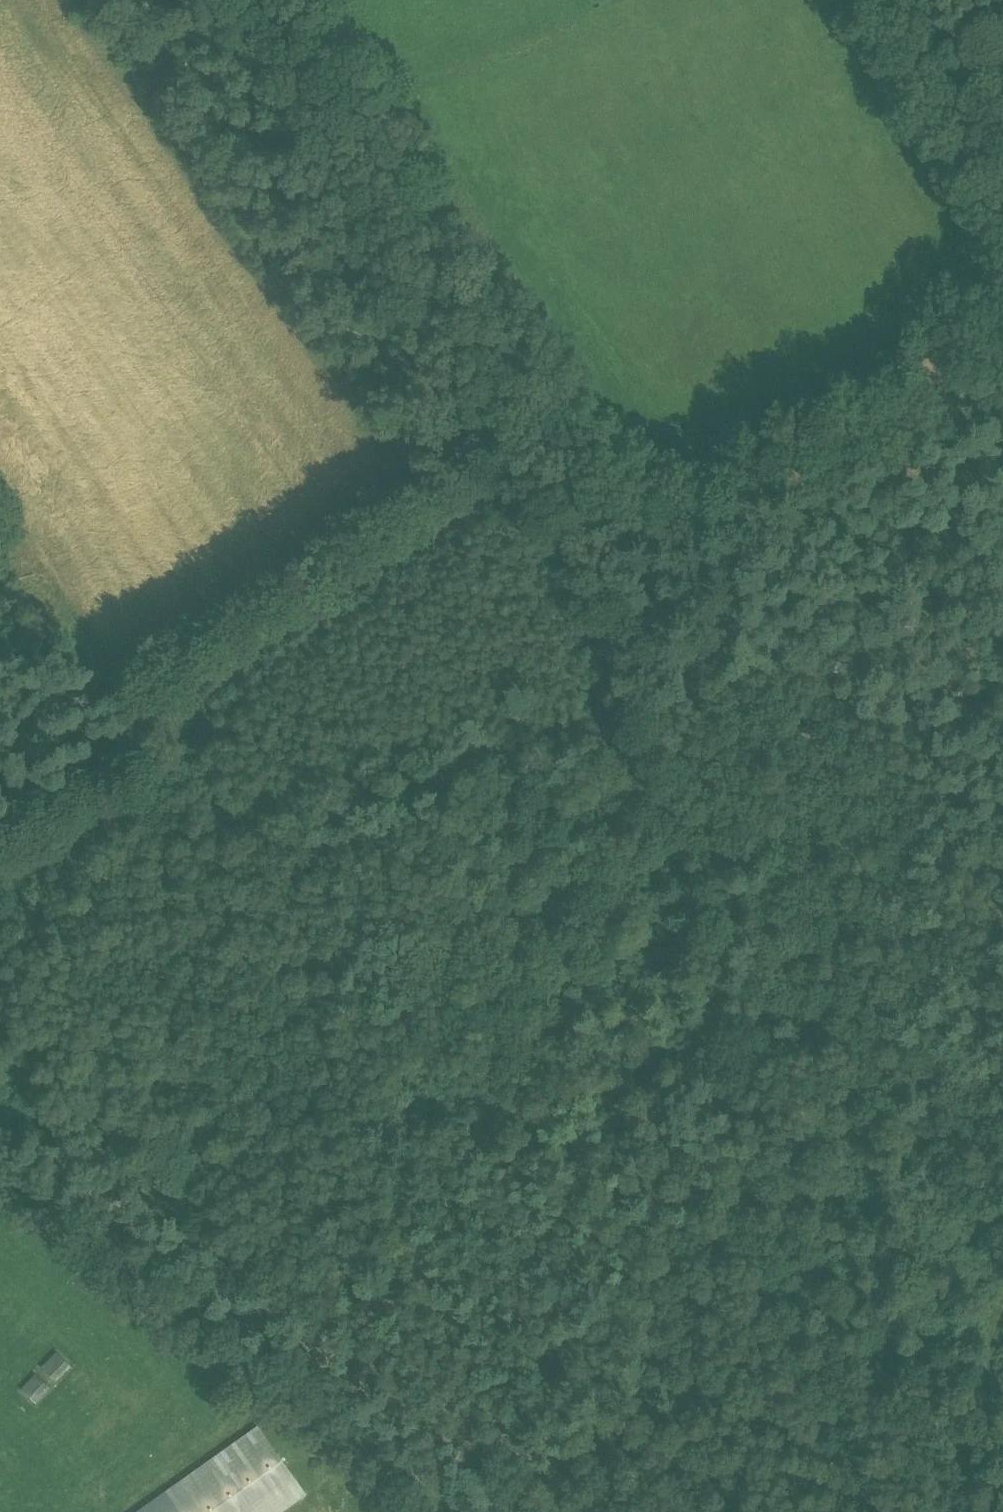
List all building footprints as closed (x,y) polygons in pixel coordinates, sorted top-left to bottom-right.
[(57,1380),(71,1365),(56,1349),(41,1365),(57,1380)] [(51,1387),(35,1372),(20,1387),(36,1403),(51,1387)] [(132,1511),(280,1511),(307,1493),(257,1423),(132,1511)]
